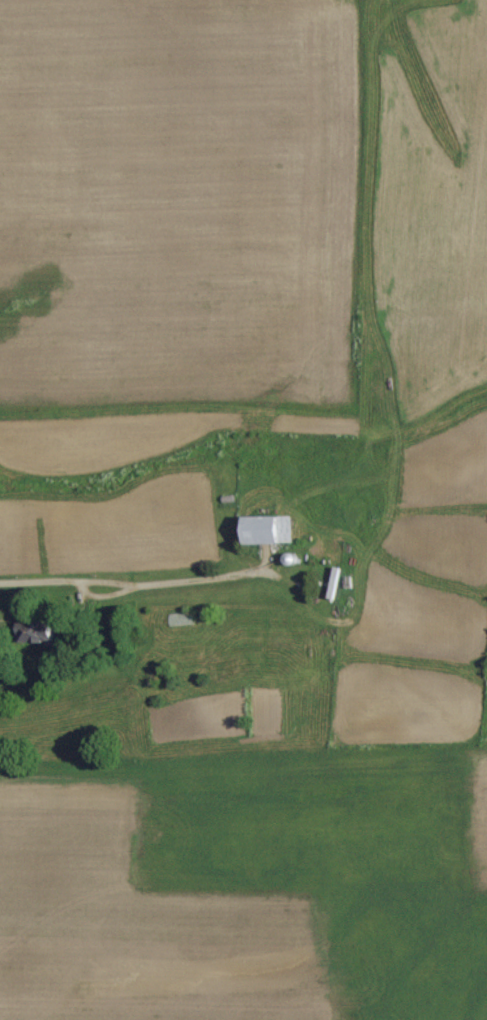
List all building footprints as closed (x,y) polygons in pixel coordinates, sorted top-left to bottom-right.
[(292,518),(246,519),(246,546),(293,545),(292,518)] [(54,630),(47,630),(47,622),(22,622),(23,642),(55,641),(54,630)]
